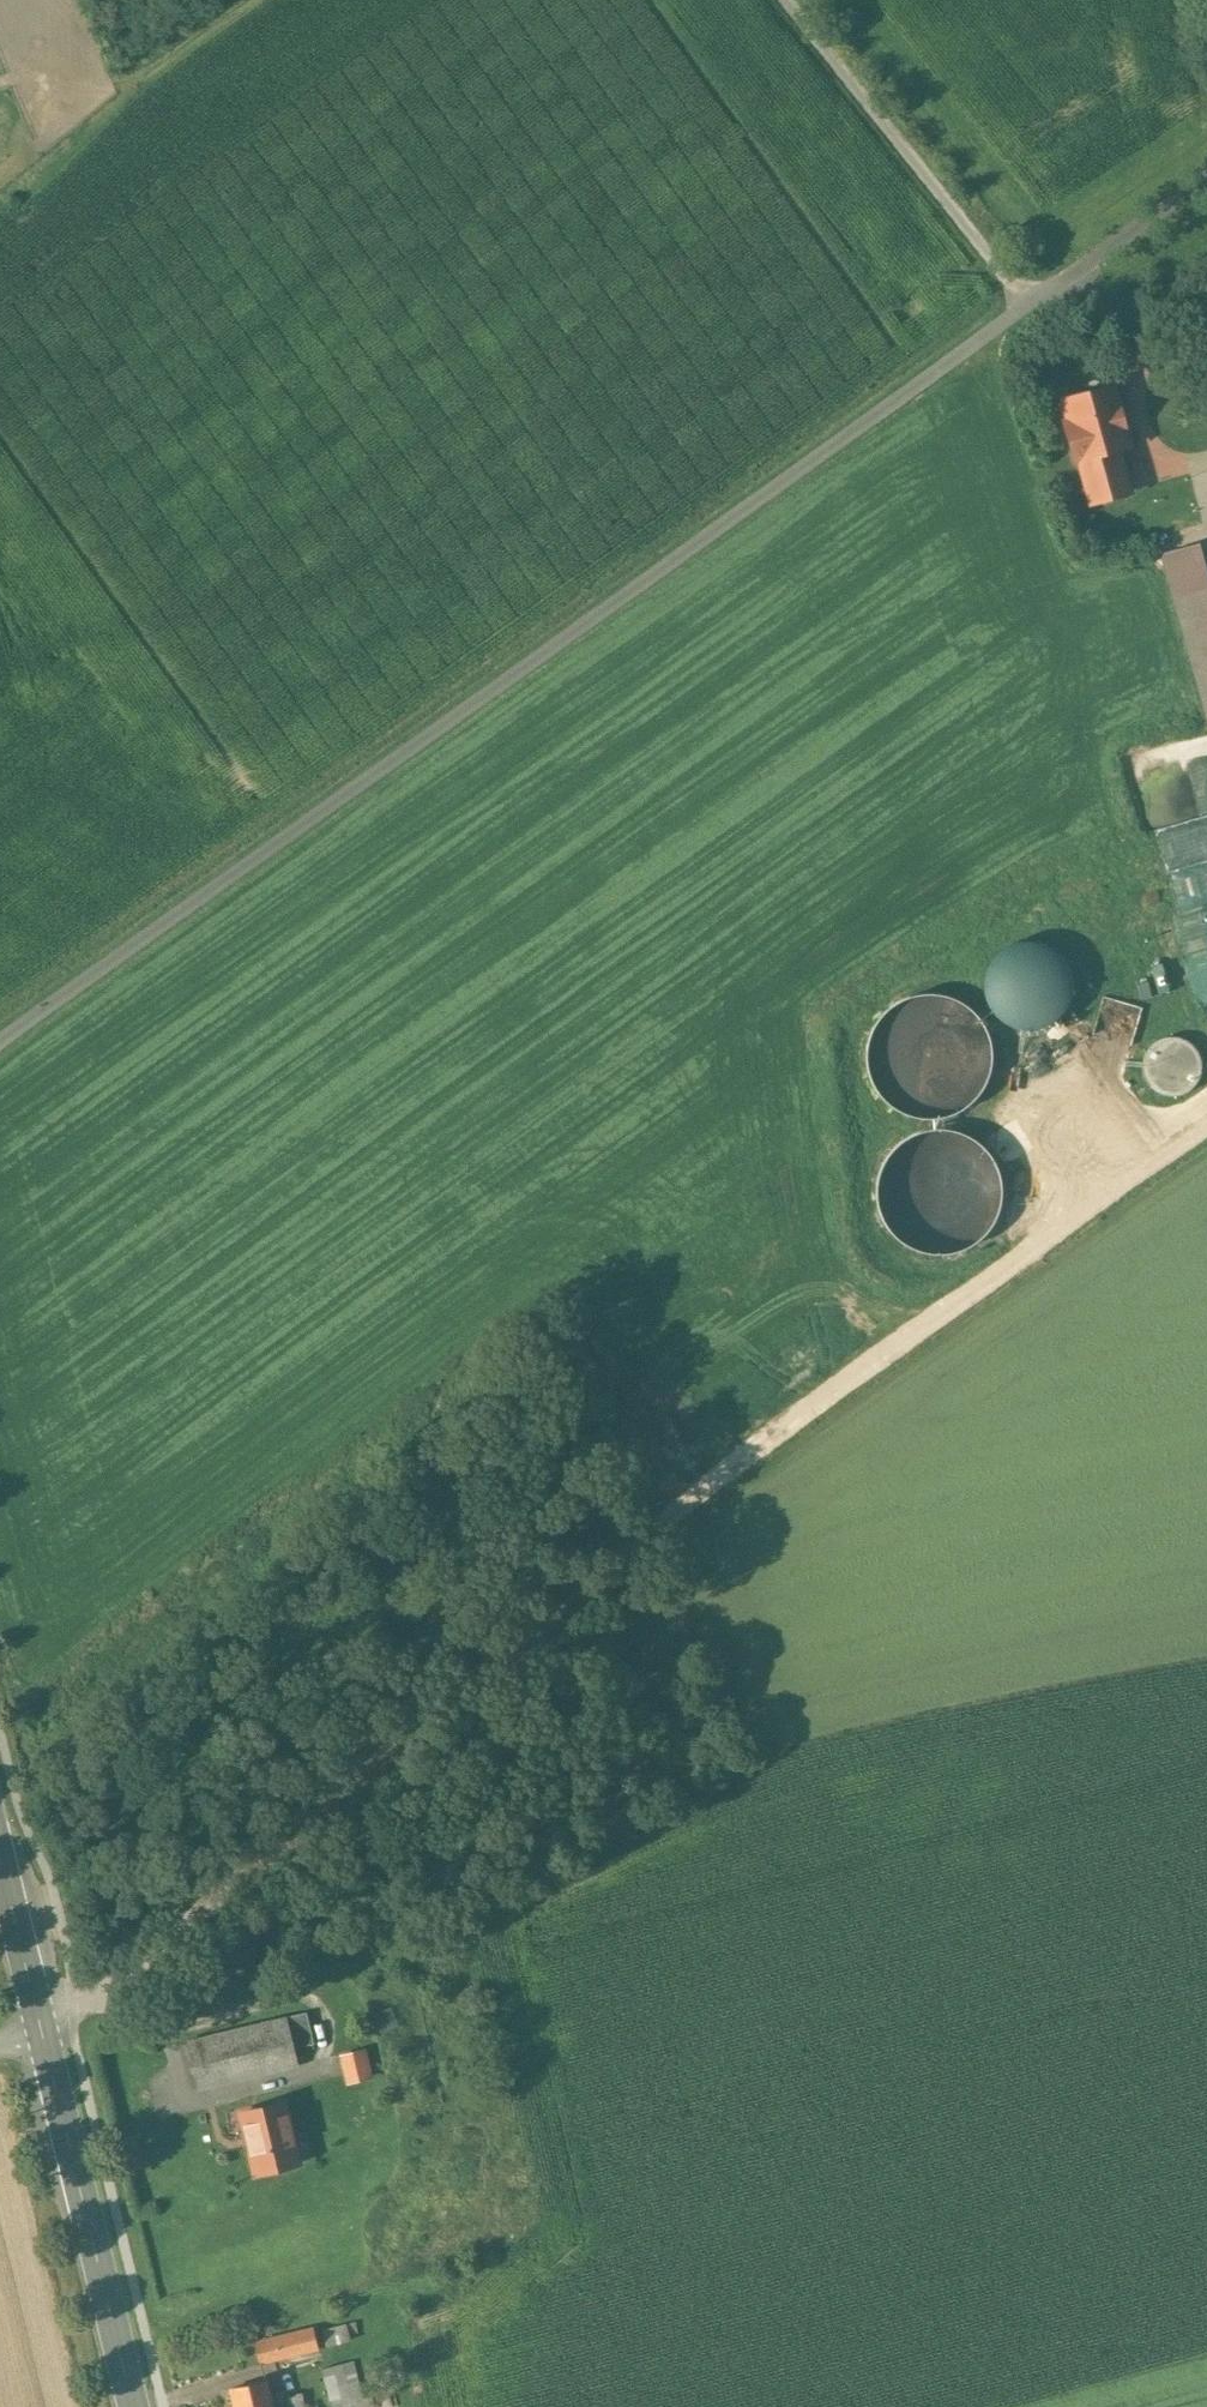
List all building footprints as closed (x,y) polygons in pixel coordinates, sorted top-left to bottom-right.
[(1112,387),(1064,400),(1070,421),(1065,422),(1076,459),(1079,458),(1117,448),(1128,445),(1112,387)] [(1117,448),(1079,458),(1091,501),(1129,491),(1117,448)] [(1163,557),(1175,598),(1205,590),(1193,548),(1163,557)] [(1175,598),(1206,713),(1206,589),(1205,590),(1175,598)] [(1178,912),(1192,963),(1206,959),(1206,905),(1178,912)] [(1021,1029),(1035,1029),(1048,1025),(1060,1017),(1068,1005),(1072,992),(1072,977),(1068,965),(1060,954),(1049,946),(1036,941),(1023,941),(1009,945),(998,953),(989,964),(984,977),(984,991),(988,1005),(996,1016),(1007,1025),(1021,1029)] [(1162,964),(1151,967),(1159,995),(1170,992),(1162,964)] [(1108,994),(1094,1035),(1131,1047),(1145,1007),(1108,994)] [(877,1090),(888,1103),(902,1112),(918,1118),(935,1118),(951,1115),(966,1107),(978,1095),(987,1081),(991,1063),(990,1044),(984,1027),(972,1012),(957,1001),(939,995),(920,995),(902,1001),(887,1011),(876,1025),(870,1041),(867,1058),(870,1074),(877,1090)] [(1150,1090),(1198,1091),(1199,1037),(1151,1036),(1150,1090)] [(888,1228),(899,1240),(915,1250),(933,1254),(951,1254),(968,1247),(983,1236),(994,1222),(1000,1204),(1001,1186),(996,1168),(987,1153),(973,1141),(956,1133),(938,1131),(920,1133),(904,1142),(890,1154),(882,1168),(878,1183),(877,1199),(881,1214),(888,1228)] [(305,2013),(287,2017),(294,2047),(312,2042),(305,2013)] [(287,2017),(185,2042),(185,2041),(183,2042),(195,2090),(196,2089),(298,2064),(294,2047),(287,2017)] [(364,2051),(342,2057),(348,2083),(368,2078),(364,2051)] [(284,2103),(241,2114),(255,2173),(298,2162),(284,2103)] [(346,2324),(323,2329),(327,2345),(350,2339),(346,2324)] [(313,2328),(255,2342),(260,2362),(318,2348),(313,2328)] [(352,2361),(322,2368),(331,2406),(354,2400),(351,2386),(357,2384),(352,2361)] [(230,2388),(235,2406),(273,2406),(266,2379),(230,2388)] [(287,2396),(290,2406),(305,2406),(301,2392),(287,2396)]
